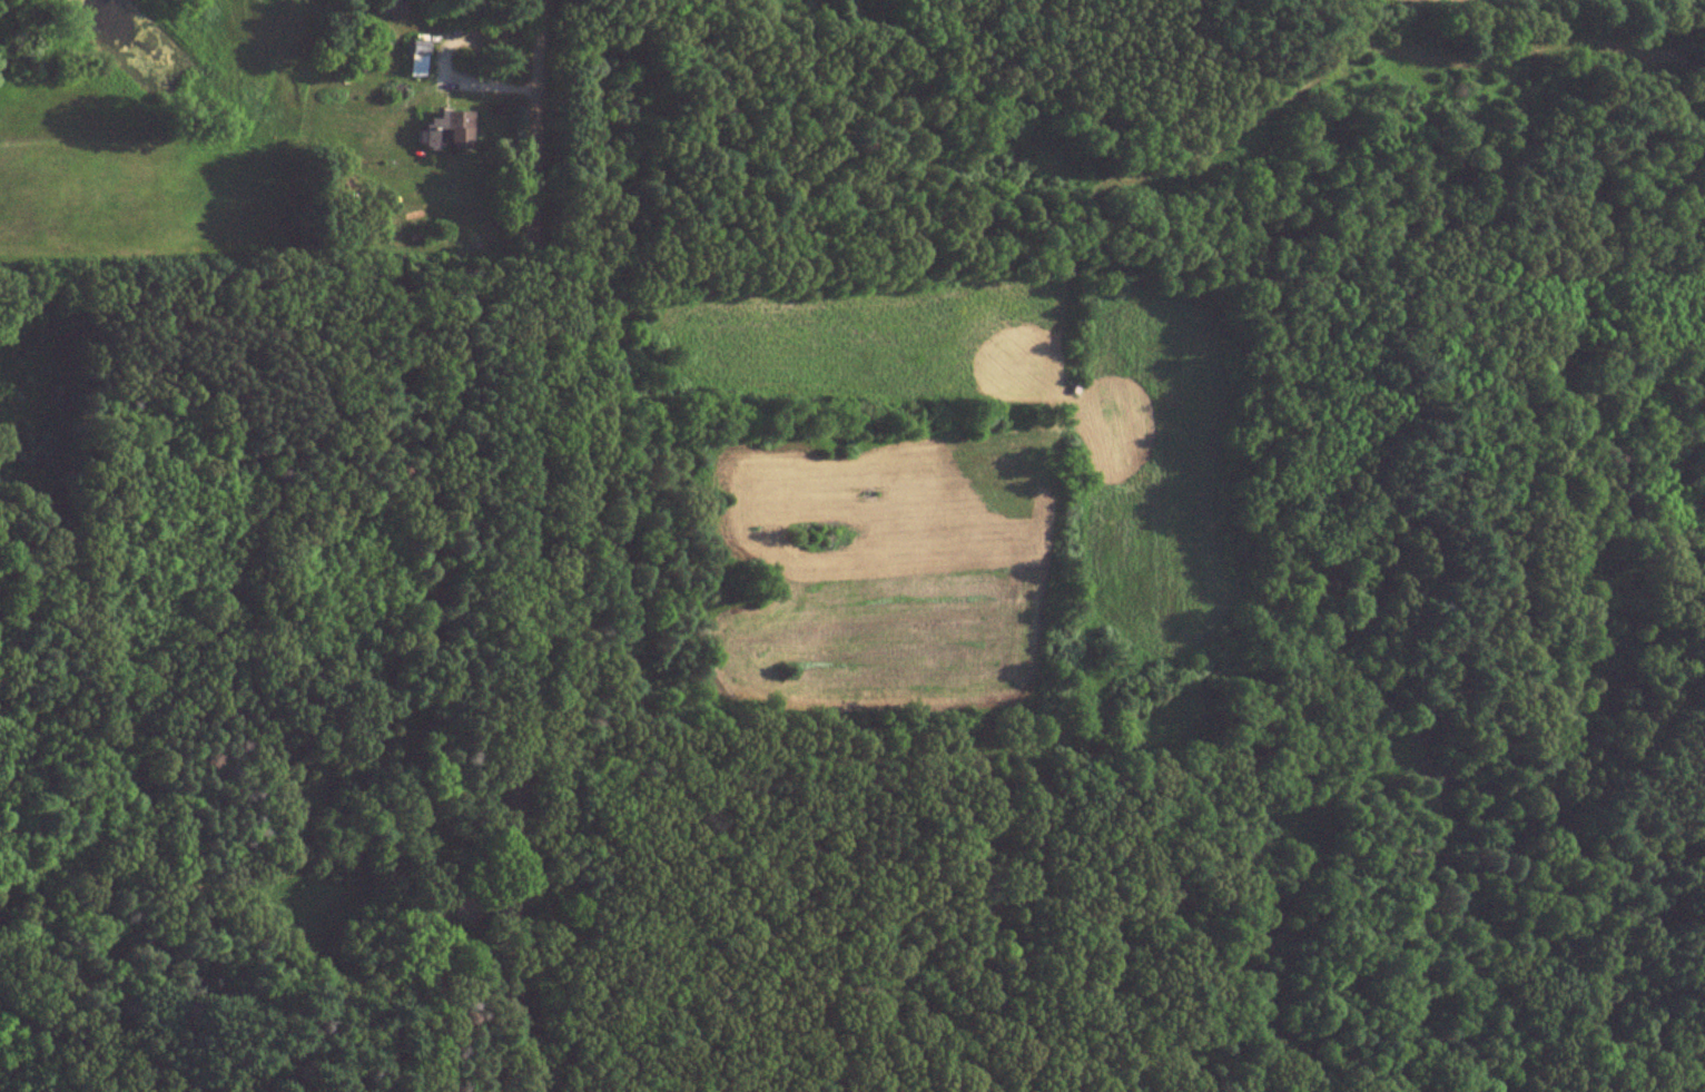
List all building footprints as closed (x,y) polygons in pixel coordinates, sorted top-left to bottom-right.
[(425,38),(405,38),(405,76),(425,76),(425,38)] [(471,147),(471,109),(442,110),(442,118),(424,118),(424,148),(471,147)]
